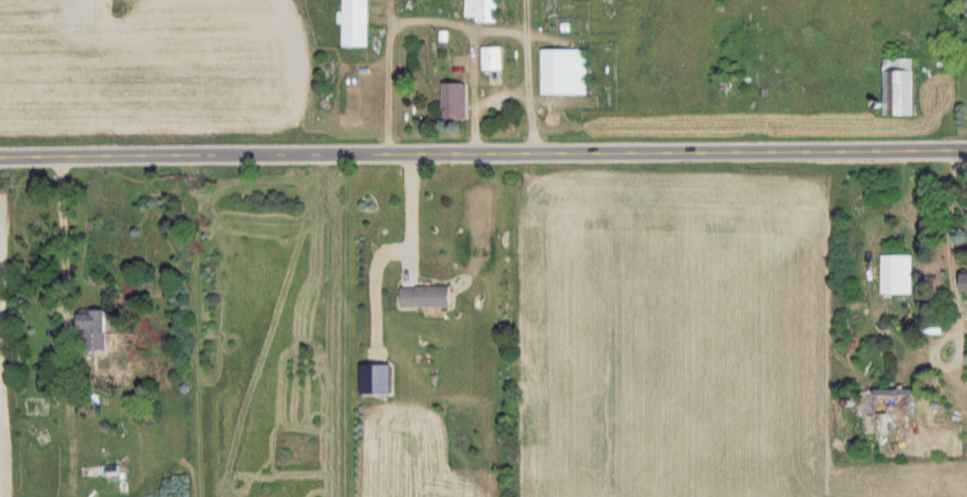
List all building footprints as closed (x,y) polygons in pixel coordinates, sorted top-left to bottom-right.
[(374,46),(374,0),(349,0),(349,46),(374,46)] [(469,19),(500,20),(501,0),(469,0),(469,19)] [(506,46),(486,46),(486,70),(506,70),(506,46)] [(549,94),(591,94),(591,48),(549,48),(549,94)] [(921,115),(921,56),(890,56),(890,115),(921,115)] [(723,88),(750,88),(750,76),(739,76),(739,75),(723,75),(723,88)] [(471,83),(448,83),(448,118),(471,118),(471,83)] [(915,254),(885,254),(885,294),(915,294),(915,254)] [(405,287),(405,306),(458,306),(458,287),(405,287)] [(115,327),(115,311),(83,311),(83,327),(115,327)] [(927,414),(927,387),(868,387),(868,414),(927,414)] [(123,466),(108,467),(109,475),(123,474),(123,466)]
